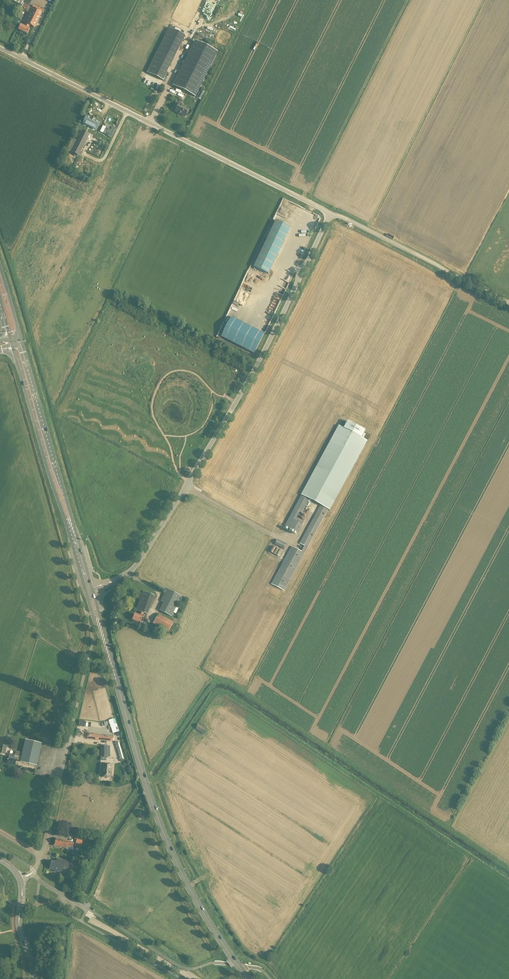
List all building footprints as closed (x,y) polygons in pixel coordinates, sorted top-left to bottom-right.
[(26,12),(29,6),(32,0),(26,0),(21,9),(26,12)] [(34,28),(42,13),(31,7),(23,22),(34,28)] [(27,35),(30,30),(20,25),(18,30),(27,35)] [(146,72),(163,81),(185,36),(169,28),(146,72)] [(173,86),(195,97),(217,52),(195,41),(173,86)] [(188,108),(182,105),(183,103),(176,100),(174,105),(177,107),(175,111),(185,115),(185,116),(189,108),(188,108)] [(83,124),(96,130),(96,128),(97,129),(99,125),(98,125),(99,123),(95,121),(95,120),(91,118),(91,119),(86,116),(83,124)] [(112,127),(111,130),(103,126),(100,132),(111,137),(114,132),(115,129),(112,127)] [(79,156),(90,135),(82,130),(71,152),(79,156)] [(277,220),(255,266),(270,273),(292,227),(277,220)] [(264,334),(231,318),(221,338),(254,353),(264,334)] [(339,425),(301,495),(302,495),(285,526),(297,533),(304,521),(299,518),(309,499),(320,505),(299,544),(304,546),(302,551),(292,546),(271,584),(284,591),(328,509),(330,510),(367,441),(339,425)] [(275,544),(284,549),(286,544),(278,540),(275,544)] [(273,547),(271,552),(279,555),(281,550),(273,547)] [(163,603),(159,610),(171,617),(173,613),(176,614),(177,610),(175,609),(182,597),(167,589),(161,601),(163,603)] [(143,591),(136,610),(140,612),(138,615),(134,614),(132,620),(140,623),(144,613),(147,615),(154,596),(143,591)] [(168,632),(173,622),(158,613),(153,624),(168,632)] [(206,729),(199,724),(195,729),(203,734),(206,729)] [(29,735),(40,737),(41,732),(31,729),(29,735)] [(23,752),(21,760),(21,762),(36,766),(41,744),(26,740),(23,752)] [(16,751),(15,755),(9,754),(8,757),(5,756),(4,761),(7,763),(7,764),(14,766),(16,759),(21,760),(23,752),(16,751)] [(111,778),(112,765),(102,764),(101,777),(111,778)] [(73,847),(74,843),(56,838),(54,845),(66,848),(66,849),(66,850),(68,850),(70,849),(71,847),(73,847)] [(62,872),(66,873),(67,868),(68,868),(69,863),(57,860),(56,863),(52,862),(51,863),(50,866),(51,866),(50,869),(55,870),(54,871),(62,873),(62,872)]
